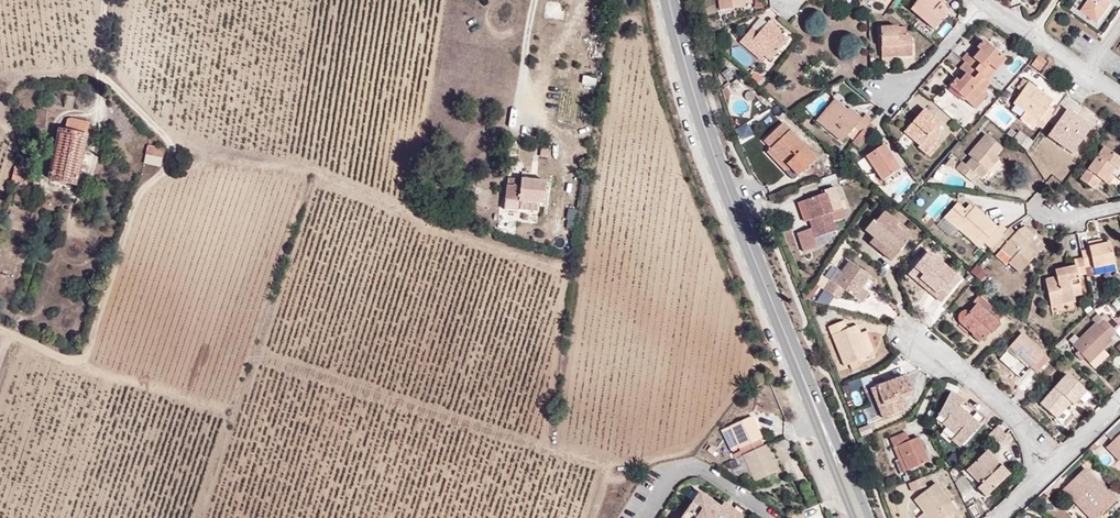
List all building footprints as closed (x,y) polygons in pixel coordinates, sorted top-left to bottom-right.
[(750,0),(725,0),(726,14),(751,10),(751,7),(750,0)] [(950,13),(949,7),(940,0),(936,0),(934,2),(931,0),(922,0),(913,10),(938,31),(948,19),(950,13)] [(1086,3),(1081,10),(1098,22),(1109,7),(1104,3),(1101,1),(1101,0),(1083,0),(1086,3)] [(807,9),(802,30),(821,35),(827,14),(807,9)] [(793,44),(772,26),(763,36),(756,30),(744,45),(754,54),(758,50),(769,60),(774,64),(793,44)] [(914,42),(910,37),(908,36),(908,28),(883,27),(882,52),(893,53),(893,57),(914,58),(914,42)] [(834,33),(835,55),(854,54),(853,31),(834,33)] [(984,81),(1004,60),(981,40),(974,48),(978,51),(971,59),(967,55),(964,53),(960,59),(963,62),(984,81)] [(971,59),(978,51),(974,48),(967,55),(971,59)] [(769,60),(758,50),(754,54),(765,64),(769,60)] [(1041,68),(1043,63),(1035,59),(1030,67),(1038,72),(1041,68)] [(984,81),(963,62),(957,68),(959,71),(962,74),(956,81),(953,78),(946,85),(968,104),(977,95),(987,84),(984,81)] [(956,81),(962,74),(959,71),(953,78),(956,81)] [(581,73),(580,83),(594,85),(595,75),(581,73)] [(766,81),(759,74),(754,79),(762,86),(766,81)] [(1055,109),(1048,105),(1052,99),(1027,81),(1024,84),(1011,103),(1023,111),(1035,120),(1033,122),(1042,128),(1047,121),(1055,109)] [(1020,90),(1024,84),(1020,81),(1016,87),(1020,90)] [(743,91),(745,93),(749,94),(751,93),(753,88),(750,84),(746,84),(744,85),(743,88),(743,91)] [(973,109),(981,99),(977,95),(968,104),(973,109)] [(860,134),(871,121),(866,116),(861,120),(859,123),(848,112),(835,101),(816,121),(841,143),(854,129),(860,134)] [(1091,128),(1066,109),(1064,111),(1057,106),(1055,109),(1047,121),(1053,126),(1046,136),(1061,147),(1066,139),(1077,148),(1091,128)] [(939,132),(935,129),(940,123),(922,107),(901,131),(915,144),(913,146),(922,153),(933,140),(932,140),(939,132)] [(861,120),(850,109),(848,112),(859,123),(861,120)] [(1035,120),(1023,111),(1018,117),(1030,126),(1035,120)] [(814,151),(789,123),(789,122),(782,114),(762,132),(768,139),(766,141),(786,162),(789,161),(795,168),(814,151)] [(63,124),(54,123),(45,177),(76,182),(86,119),(65,115),(63,124)] [(877,130),(870,123),(869,124),(856,138),(853,142),(861,149),(877,130)] [(856,138),(860,134),(854,129),(847,136),(853,141),(856,138)] [(996,154),(1000,149),(986,135),(967,156),(969,158),(964,164),(962,162),(955,170),(972,184),(977,178),(980,180),(991,168),(987,164),(996,154)] [(1077,148),(1066,139),(1061,147),(1072,155),(1077,148)] [(927,158),(938,145),(933,140),(922,153),(927,158)] [(795,168),(789,161),(786,162),(766,141),(763,143),(790,173),(795,168)] [(160,165),(163,147),(146,143),(142,162),(160,165)] [(897,170),(882,145),(863,156),(879,181),(897,170)] [(1103,146),(1079,181),(1093,190),(1100,180),(1103,182),(1110,172),(1115,175),(1119,179),(1119,158),(1103,146)] [(991,168),(1000,158),(996,154),(987,164),(991,168)] [(954,167),(955,162),(949,158),(943,164),(954,167)] [(1108,185),(1115,175),(1110,172),(1103,182),(1108,185)] [(546,186),(508,181),(504,200),(543,205),(546,186)] [(805,214),(809,228),(793,233),(799,252),(810,243),(808,235),(833,227),(830,218),(841,214),(832,183),(820,187),(821,188),(802,194),(807,213),(805,214)] [(807,213),(802,194),(795,196),(800,215),(805,214),(807,213)] [(997,226),(974,206),(970,210),(965,206),(962,209),(955,203),(942,218),(956,231),(958,229),(961,225),(982,243),(987,237),(994,243),(1007,229),(1000,223),(997,226)] [(908,240),(894,228),(897,224),(884,212),(877,220),(875,218),(864,231),(871,238),(884,249),(888,245),(897,253),(908,240)] [(982,243),(961,225),(958,229),(978,247),(982,243)] [(997,240),(1003,246),(994,256),(1005,266),(1008,263),(1019,274),(1036,254),(1029,248),(1025,245),(1029,240),(1017,230),(1015,232),(1009,227),(1007,229),(997,240)] [(1031,237),(1019,227),(1017,230),(1029,240),(1031,237)] [(890,262),(897,253),(888,245),(884,249),(871,238),(868,243),(890,262)] [(1114,265),(1109,243),(1099,245),(1098,241),(1086,244),(1087,250),(1080,252),(1083,266),(1084,269),(1090,268),(1091,270),(1114,265)] [(1074,296),(1072,288),(1079,286),(1077,277),(1085,275),(1084,269),(1083,266),(1081,256),(1072,259),(1073,264),(1054,269),(1055,275),(1045,278),(1052,307),(1075,301),(1074,296)] [(859,283),(867,271),(848,258),(839,269),(832,280),(827,276),(820,286),(831,294),(838,285),(844,289),(857,299),(866,288),(859,283)] [(958,282),(935,261),(931,266),(922,258),(912,269),(933,288),(930,291),(942,301),(958,282)] [(975,263),(969,272),(981,280),(987,271),(975,263)] [(832,280),(839,269),(835,265),(827,276),(832,280)] [(933,288),(912,269),(908,275),(928,293),(930,291),(933,288)] [(820,286),(827,276),(820,272),(814,281),(820,286)] [(834,295),(844,289),(838,285),(831,294),(832,295),(834,295)] [(1081,294),(1079,286),(1072,288),(1074,296),(1081,294)] [(996,324),(1002,317),(977,296),(971,303),(973,306),(967,312),(963,312),(960,314),(958,318),(959,324),(968,332),(972,328),(976,330),(975,333),(983,340),(989,334),(990,335),(998,326),(996,324)] [(1117,321),(1113,317),(1106,324),(1115,332),(1119,337),(1119,318),(1117,321)] [(873,354),(864,330),(861,322),(851,325),(848,318),(832,325),(847,364),(853,362),(863,358),(873,354)] [(1112,340),(1110,338),(1115,332),(1104,321),(1098,327),(1095,324),(1072,347),(1089,363),(1103,349),(1112,340)] [(879,351),(870,328),(864,330),(873,354),(879,351)] [(983,340),(975,333),(976,330),(972,328),(968,332),(971,335),(971,336),(979,344),(983,340)] [(1048,358),(1021,333),(1006,349),(1015,357),(1017,354),(1031,366),(1036,372),(1048,358)] [(1095,368),(1108,354),(1103,349),(1089,363),(1095,368)] [(1031,366),(1017,354),(1015,357),(1028,369),(1031,366)] [(855,368),(866,364),(863,358),(853,362),(855,368)] [(1071,407),(1085,392),(1066,375),(1038,407),(1053,420),(1067,405),(1071,407)] [(912,394),(906,376),(892,381),(876,387),(882,403),(878,405),(883,418),(903,411),(899,399),(912,394)] [(876,387),(892,381),(890,378),(871,385),(878,405),(882,403),(876,387)] [(963,401),(956,395),(939,414),(946,420),(943,423),(956,435),(952,440),(959,446),(965,439),(966,440),(985,419),(977,411),(972,417),(967,413),(969,410),(961,403),(963,401)] [(759,429),(753,414),(731,424),(741,449),(734,452),(736,457),(743,454),(747,461),(753,477),(755,480),(775,471),(772,464),(773,462),(766,444),(764,445),(759,432),(759,429)] [(946,420),(939,414),(939,415),(938,419),(939,424),(940,427),(944,429),(942,431),(952,440),(956,435),(943,423),(946,420)] [(862,434),(871,430),(867,423),(859,426),(862,434)] [(741,449),(731,424),(724,433),(734,458),(736,457),(734,452),(741,449)] [(1008,432),(1002,424),(991,433),(998,440),(1008,432)] [(929,461),(919,436),(910,439),(906,431),(890,437),(894,447),(899,445),(909,469),(929,461)] [(1118,460),(1119,459),(1119,432),(1105,447),(1118,460)] [(909,469),(899,445),(894,447),(897,455),(905,471),(909,469)] [(1008,474),(986,451),(964,472),(977,486),(973,491),(981,499),(1008,474)] [(954,453),(947,460),(952,466),(960,459),(954,453)] [(905,471),(897,455),(893,457),(901,472),(905,471)] [(746,480),(753,477),(747,461),(731,467),(746,480)] [(1088,517),(1098,517),(1116,501),(1098,481),(1095,481),(1083,469),(1062,489),(1088,517)] [(977,486),(964,472),(959,477),(973,491),(977,486)] [(924,485),(921,476),(907,482),(911,491),(924,485)] [(934,480),(914,497),(930,517),(938,517),(953,506),(934,480)] [(700,491),(680,517),(741,517),(743,515),(723,501),(720,505),(700,491)] [(975,502),(967,506),(972,517),(981,514),(975,502)] [(924,510),(916,515),(918,517),(930,517),(924,510)]
